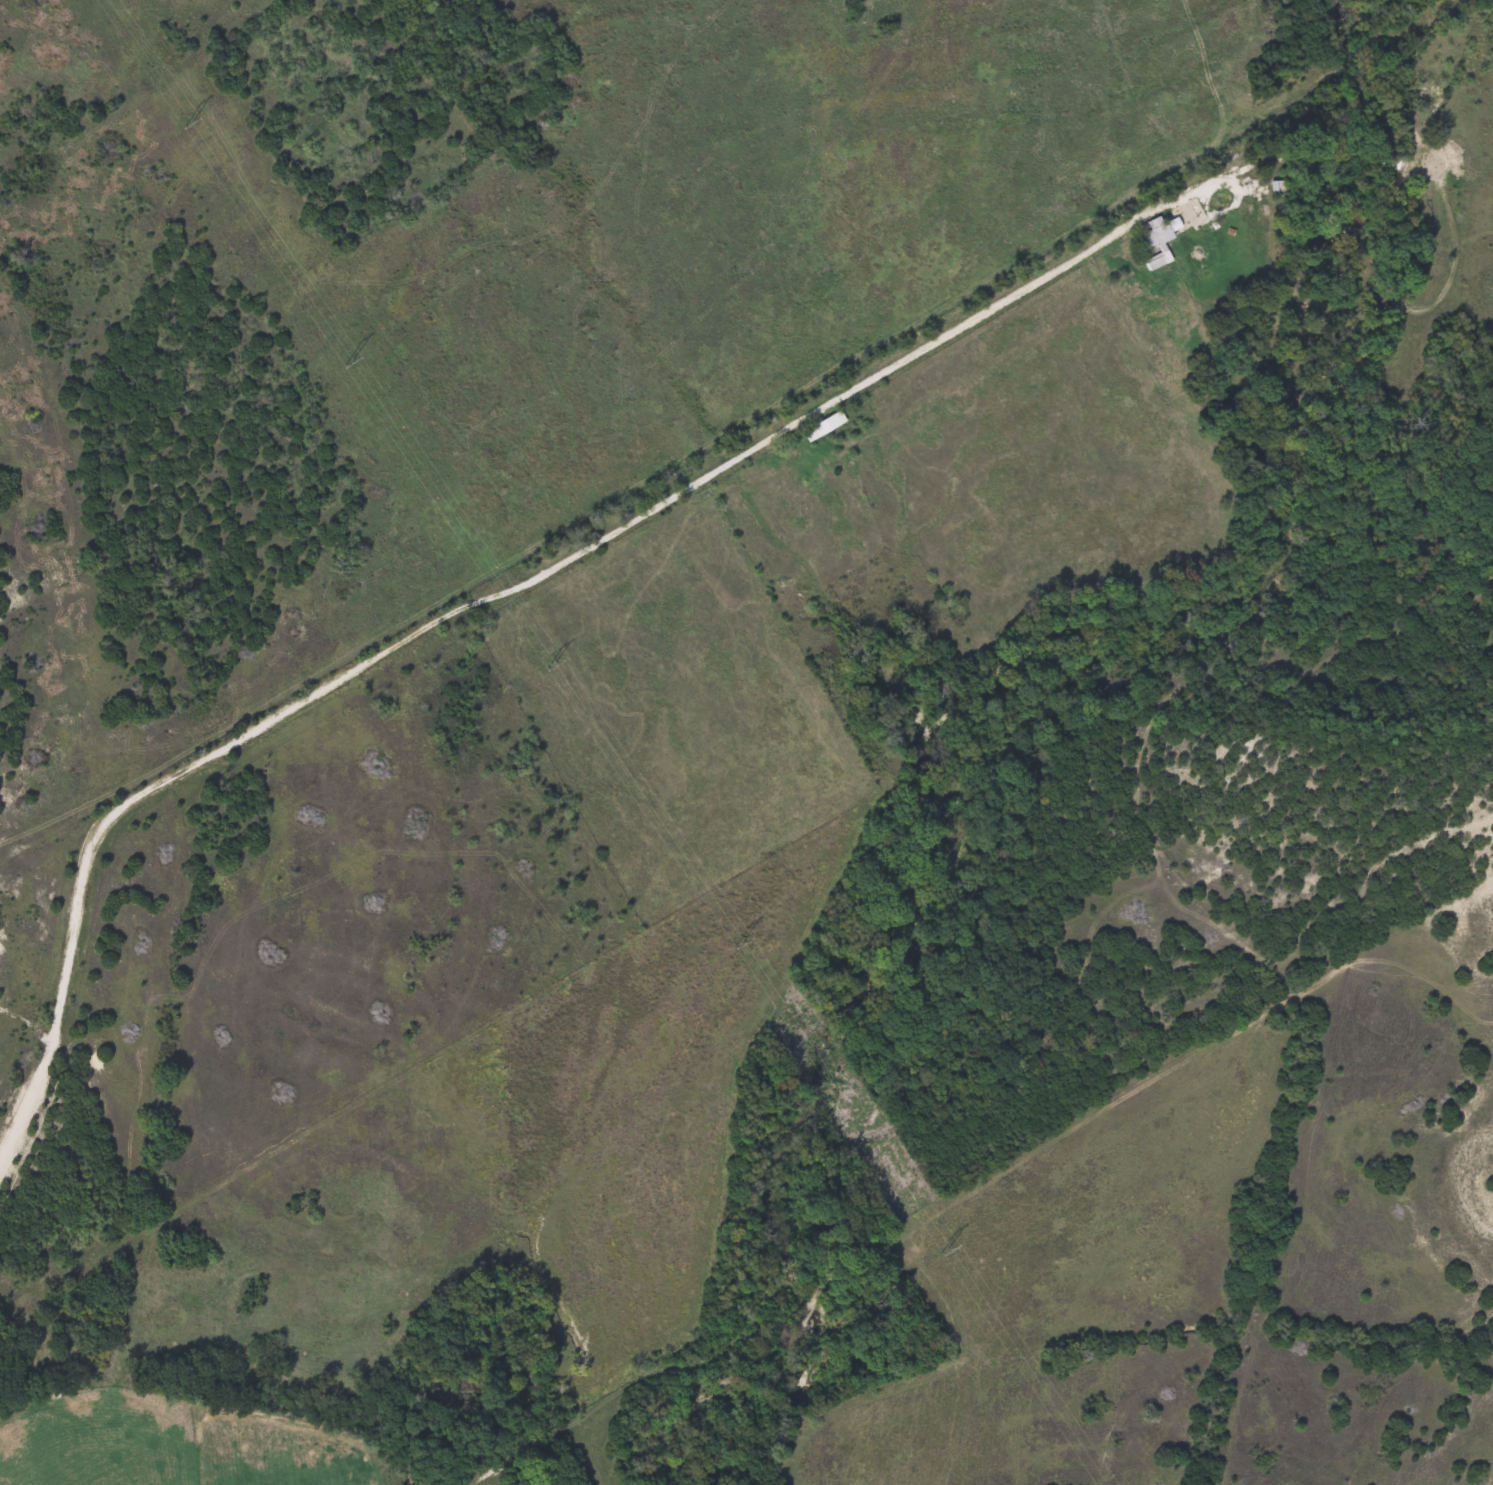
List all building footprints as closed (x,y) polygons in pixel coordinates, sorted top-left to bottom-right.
[(1142,223),(1158,215),(1170,237),(1137,254),(1129,240),(1146,231),(1142,223)] [(1158,263),(1145,270),(1142,264),(1154,257),(1158,263)] [(798,432),(835,411),(841,422),(804,443),(798,432)]
